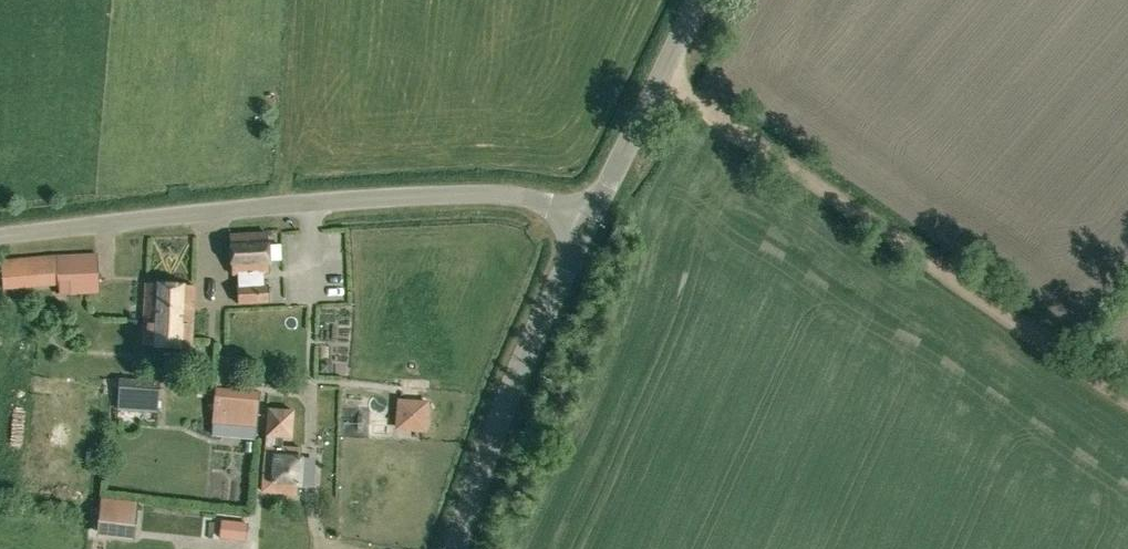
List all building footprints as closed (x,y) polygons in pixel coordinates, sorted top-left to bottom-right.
[(237,285),(236,286),(237,302),(269,300),(267,284),(263,284),(262,271),(268,271),(266,231),(228,234),(231,273),(237,273),(237,285)] [(96,254),(56,256),(37,257),(38,279),(57,278),(58,293),(98,291),(96,254)] [(191,347),(194,285),(145,282),(142,344),(191,347)] [(157,411),(159,381),(119,378),(117,408),(157,411)] [(255,392),(215,389),(212,420),(251,423),(250,440),(256,440),(257,422),(253,422),(255,392)] [(397,427),(411,415),(399,401),(397,427)] [(277,445),(284,445),(285,436),(289,436),(291,411),(268,410),(267,434),(278,435),(277,445)] [(266,444),(263,489),(299,492),(302,447),(284,445),(277,445),(266,444)] [(137,503),(101,499),(97,531),(133,535),(137,503)] [(221,520),(219,537),(245,541),(247,523),(221,520)]
